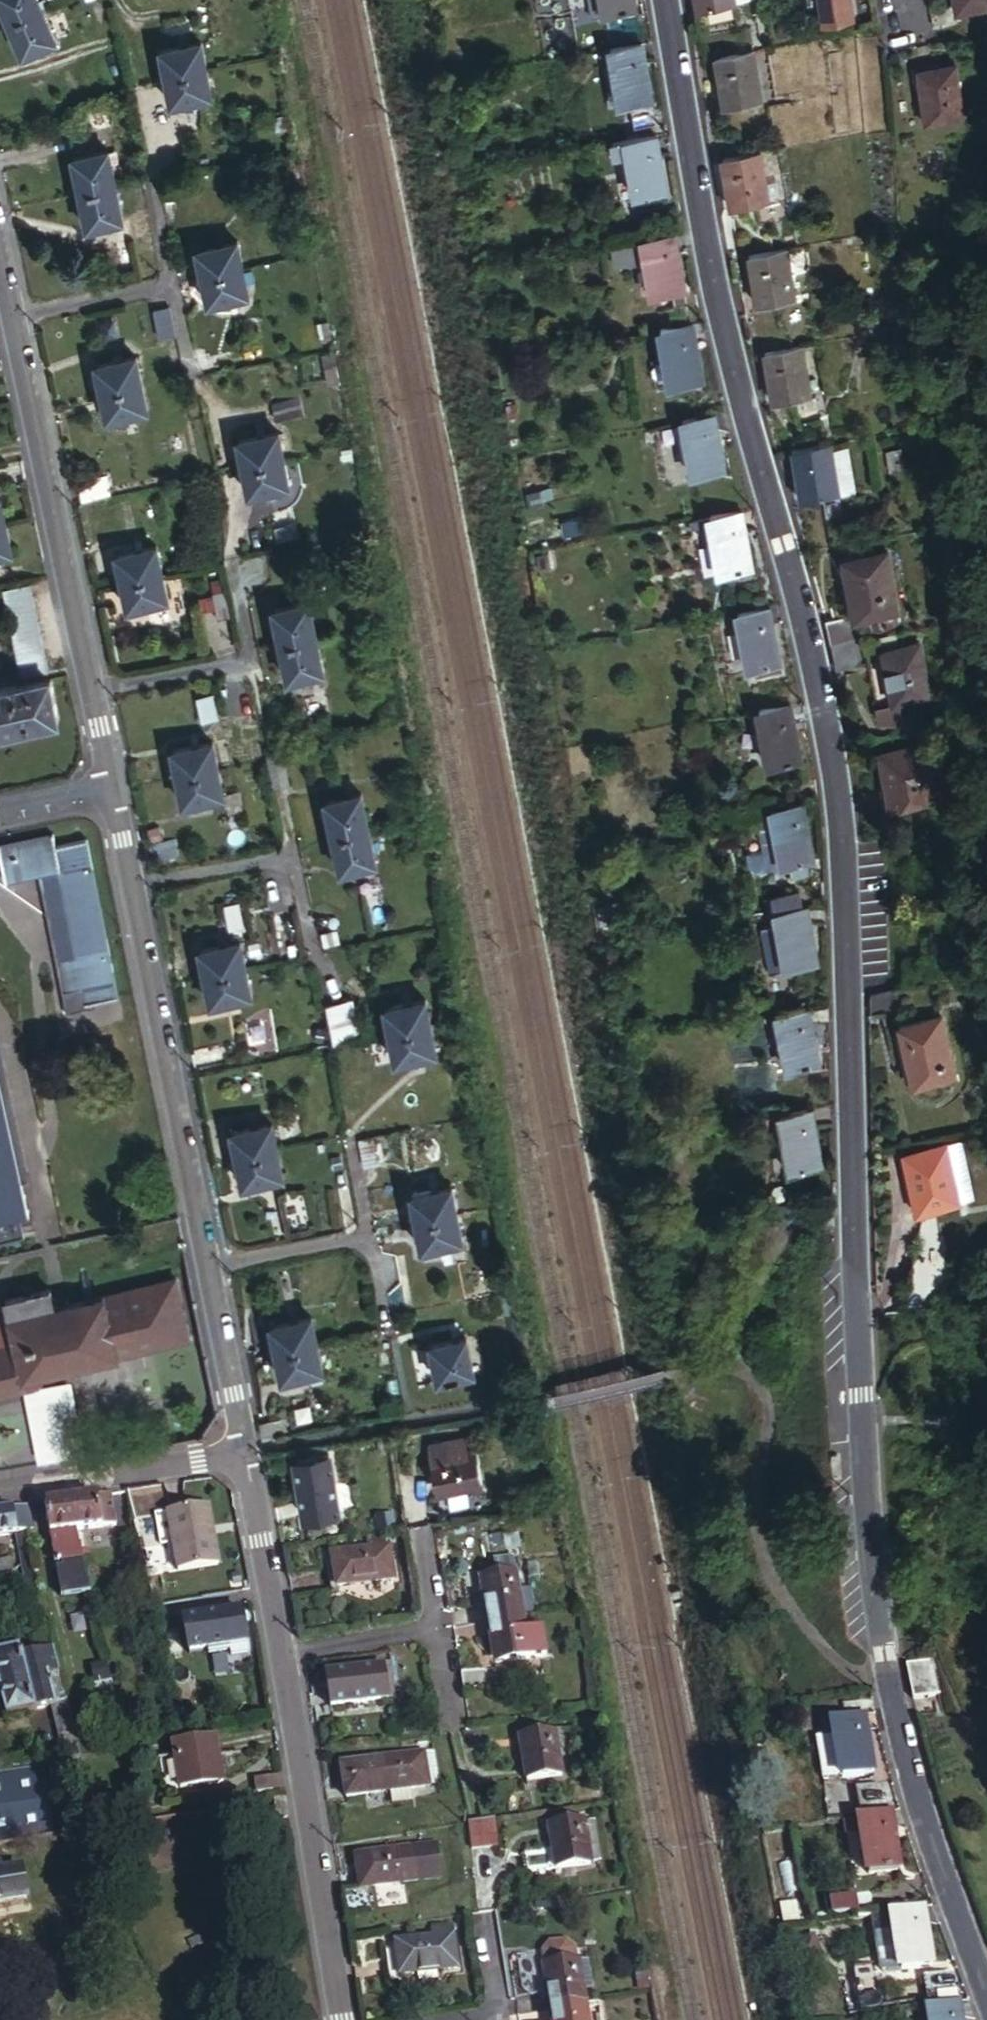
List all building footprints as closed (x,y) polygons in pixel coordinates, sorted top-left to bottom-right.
[(6,21),(43,6),(40,0),(0,0),(0,7),(6,21)] [(628,0),(598,0),(600,13),(629,8),(628,0)] [(694,11),(730,5),(729,0),(692,0),(694,11)] [(843,16),(841,0),(811,0),(813,18),(843,16)] [(924,12),(925,29),(957,24),(955,7),(986,4),(986,0),(948,0),(949,8),(924,12)] [(42,6),(6,21),(20,53),(24,64),(60,49),(42,6)] [(164,78),(204,69),(198,39),(157,48),(164,78)] [(645,97),(635,40),(605,45),(615,102),(645,97)] [(756,102),(748,47),(711,53),(720,108),(756,102)] [(915,71),(922,125),(958,120),(952,67),(915,71)] [(209,93),(204,69),(164,78),(169,102),(209,93)] [(652,132),(620,137),(629,194),(661,189),(652,132)] [(755,148),(718,154),(727,211),(763,205),(755,148)] [(71,156),(78,193),(112,187),(104,149),(71,156)] [(112,187),(78,193),(85,227),(119,219),(112,187)] [(643,265),(648,294),(678,289),(669,231),(638,235),(608,240),(612,262),(629,259),(643,265)] [(201,276),(240,267),(234,242),(195,251),(201,276)] [(791,299),(781,242),(744,248),(752,304),(791,299)] [(246,293),(240,267),(201,276),(207,303),(246,293)] [(168,306),(163,303),(150,305),(156,337),(174,333),(168,306)] [(687,322),(656,327),(665,383),(696,378),(687,322)] [(808,399),(799,343),(762,349),(770,405),(808,399)] [(93,363),(99,390),(138,382),(133,355),(93,363)] [(138,382),(99,390),(104,417),(144,409),(138,382)] [(273,401),(276,417),(302,412),(299,396),(273,401)] [(728,472),(719,416),(682,422),(690,478),(697,477),(728,472)] [(242,440),(248,465),(287,456),(280,429),(242,440)] [(838,495),(828,440),(791,446),(800,501),(838,495)] [(287,456),(248,465),(255,492),(294,482),(287,456)] [(748,567),(740,509),(711,513),(719,570),(748,567)] [(6,526),(0,527),(0,555),(11,552),(6,526)] [(115,553),(120,581),(160,573),(154,545),(115,553)] [(833,642),(863,637),(860,614),(899,607),(889,547),(846,555),(850,577),(854,577),(860,612),(829,617),(833,642)] [(160,573),(120,581),(125,605),(164,597),(160,573)] [(7,613),(19,673),(46,668),(28,579),(2,585),(7,613)] [(222,616),(236,614),(231,587),(219,589),(222,616)] [(777,662),(769,604),(738,609),(747,667),(777,662)] [(273,612),(279,645),(314,640),(308,605),(273,612)] [(830,642),(836,668),(868,662),(863,637),(833,642),(830,642)] [(314,640),(279,645),(285,680),(320,673),(314,640)] [(885,649),(894,702),(929,696),(920,643),(885,649)] [(60,734),(50,684),(21,690),(0,694),(0,746),(60,734)] [(803,760),(795,703),(764,708),(771,764),(803,760)] [(163,748),(169,777),(207,770),(201,740),(163,748)] [(882,752),(890,808),(936,800),(933,780),(955,777),(951,755),(929,758),(927,744),(882,752)] [(207,770),(169,777),(175,804),(213,796),(207,770)] [(323,803),(331,838),(367,829),(358,794),(323,803)] [(806,820),(804,801),(773,806),(780,848),(782,864),(789,863),(805,860),(812,859),(809,835),(806,820)] [(367,829),(331,838),(339,871),(374,861),(367,829)] [(98,906),(85,842),(50,849),(46,832),(0,842),(0,860),(6,889),(55,879),(63,913),(98,906)] [(146,844),(150,862),(176,857),(173,838),(146,844)] [(782,864),(780,848),(766,850),(768,866),(782,864)] [(814,867),(812,859),(805,860),(789,863),(791,876),(807,873),(806,868),(814,867)] [(777,906),(803,901),(801,887),(774,891),(777,906)] [(817,958),(808,901),(803,901),(777,906),(786,963),(817,958)] [(84,1012),(119,1004),(98,906),(63,913),(73,963),(58,966),(64,998),(80,994),(84,1012)] [(198,948),(203,975),(242,968),(236,940),(198,948)] [(242,968),(203,975),(209,1002),(247,994),(242,968)] [(868,990),(868,1009),(898,1002),(896,986),(868,990)] [(390,1033),(428,1025),(422,999),(385,1009),(390,1033)] [(819,1067),(810,1011),(779,1017),(788,1073),(819,1067)] [(329,1016),(333,1040),(350,1037),(346,1012),(329,1016)] [(899,1023),(913,1082),(956,1072),(941,1012),(899,1023)] [(434,1050),(428,1025),(390,1033),(396,1060),(434,1050)] [(15,1163),(1,1097),(0,1097),(0,1166),(15,1163)] [(820,1171),(811,1114),(782,1119),(791,1177),(820,1171)] [(229,1131),(235,1158),(274,1150),(269,1124),(229,1131)] [(904,1147),(913,1208),(955,1201),(946,1140),(904,1147)] [(274,1150),(235,1158),(240,1185),(279,1176),(274,1150)] [(15,1163),(0,1166),(0,1232),(13,1229),(12,1221),(27,1218),(15,1163)] [(416,1222),(453,1212),(446,1183),(408,1192),(416,1222)] [(460,1238),(453,1212),(416,1222),(422,1248),(460,1238)] [(906,1314),(920,1314),(947,1284),(942,1239),(915,1243),(902,1286),(906,1314)] [(28,1386),(31,1385),(34,1383),(35,1382),(36,1380),(38,1376),(38,1373),(58,1369),(185,1340),(173,1281),(53,1307),(50,1290),(5,1300),(14,1343),(0,1347),(0,1393),(28,1386)] [(280,1356),(319,1348),(313,1321),(274,1329),(280,1356)] [(463,1337),(425,1345),(431,1372),(470,1364),(463,1337)] [(324,1375),(319,1348),(280,1356),(286,1384),(324,1375)] [(35,1382),(34,1383),(50,1452),(76,1447),(58,1369),(38,1373),(38,1376),(36,1380),(35,1382)] [(431,1443),(439,1485),(447,1483),(449,1491),(481,1486),(476,1452),(469,1453),(466,1437),(431,1443)] [(339,1512),(329,1456),(297,1461),(307,1518),(339,1512)] [(447,1483),(439,1485),(440,1493),(449,1491),(447,1483)] [(114,1526),(110,1498),(71,1503),(76,1532),(114,1526)] [(76,1532),(71,1503),(45,1508),(54,1564),(81,1559),(76,1532)] [(0,1512),(0,1536),(18,1533),(20,1544),(24,1543),(25,1549),(30,1549),(28,1543),(32,1542),(30,1532),(36,1531),(32,1507),(0,1512)] [(208,1507),(202,1508),(209,1537),(214,1536),(208,1507)] [(209,1537),(202,1508),(154,1517),(160,1548),(173,1545),(179,1573),(220,1565),(214,1536),(209,1537)] [(394,1577),(389,1547),(333,1555),(337,1586),(394,1577)] [(81,1559),(54,1564),(61,1599),(87,1595),(81,1559)] [(8,1561),(0,1564),(0,1574),(11,1570),(8,1561)] [(518,1571),(491,1576),(492,1587),(484,1589),(490,1620),(525,1613),(518,1571)] [(492,1587),(491,1576),(482,1578),(484,1589),(492,1587)] [(38,1595),(35,1579),(29,1581),(33,1596),(38,1595)] [(245,1610),(186,1620),(192,1649),(210,1646),(211,1653),(233,1649),(234,1654),(252,1650),(247,1623),(253,1622),(251,1611),(245,1613),(245,1610)] [(533,1655),(525,1613),(490,1620),(495,1652),(503,1651),(505,1660),(533,1655)] [(409,1685),(401,1645),(389,1647),(396,1688),(409,1685)] [(931,1646),(902,1652),(908,1681),(910,1687),(937,1682),(931,1646)] [(68,1759),(82,1756),(67,1703),(52,1648),(21,1657),(19,1650),(0,1655),(0,1687),(9,1716),(54,1704),(68,1759)] [(503,1651),(495,1652),(497,1661),(505,1660),(503,1651)] [(116,1677),(112,1659),(92,1664),(96,1682),(116,1677)] [(389,1697),(383,1664),(326,1674),(332,1707),(389,1697)] [(503,1682),(500,1665),(463,1671),(465,1688),(503,1682)] [(874,1772),(864,1717),(834,1721),(822,1723),(825,1737),(817,1739),(824,1780),(874,1773),(874,1772)] [(555,1727),(529,1731),(531,1740),(523,1741),(528,1776),(561,1771),(555,1727)] [(531,1740),(529,1731),(521,1733),(523,1741),(531,1740)] [(225,1783),(216,1736),(173,1744),(182,1791),(225,1783)] [(427,1781),(421,1750),(342,1765),(348,1795),(389,1788),(392,1803),(412,1799),(410,1784),(427,1781)] [(24,1839),(78,1831),(68,1759),(0,1772),(0,1843),(24,1839)] [(285,1789),(283,1776),(256,1780),(258,1793),(285,1789)] [(279,1820),(290,1819),(287,1799),(276,1801),(279,1820)] [(903,1869),(892,1813),(845,1821),(848,1835),(864,1832),(871,1875),(903,1869)] [(584,1815),(557,1820),(559,1829),(550,1831),(553,1845),(522,1850),(525,1869),(592,1858),(587,1829),(596,1828),(594,1817),(585,1819),(584,1815)] [(497,1817),(471,1821),(474,1847),(500,1844),(497,1817)] [(559,1829),(557,1820),(549,1822),(550,1831),(559,1829)] [(343,1890),(348,1915),(374,1909),(369,1885),(428,1875),(423,1845),(356,1856),(362,1887),(343,1890)] [(32,1894),(27,1865),(0,1870),(0,1900),(32,1894)] [(860,1911),(857,1895),(833,1899),(836,1915),(860,1911)] [(927,1909),(876,1918),(887,1973),(905,1970),(905,1972),(938,1967),(927,1909)] [(431,1937),(451,1934),(449,1925),(429,1928),(431,1937)] [(456,1966),(451,1934),(431,1937),(397,1943),(398,1948),(387,1950),(393,1984),(404,1982),(403,1975),(456,1966)] [(815,1935),(797,1942),(805,1965),(824,1958),(815,1935)] [(553,2007),(587,2001),(580,1959),(553,1964),(554,1972),(547,1973),(553,2007)] [(546,1965),(547,1973),(554,1972),(553,1964),(546,1965)] [(965,1984),(961,1974),(930,1979),(936,2008),(963,2004),(972,2002),(971,1998),(969,1992),(965,1984)] [(587,2001),(553,2007),(555,2019),(591,2019),(587,2001)] [(932,2009),(934,2019),(966,2019),(963,2004),(936,2008),(932,2009)]
